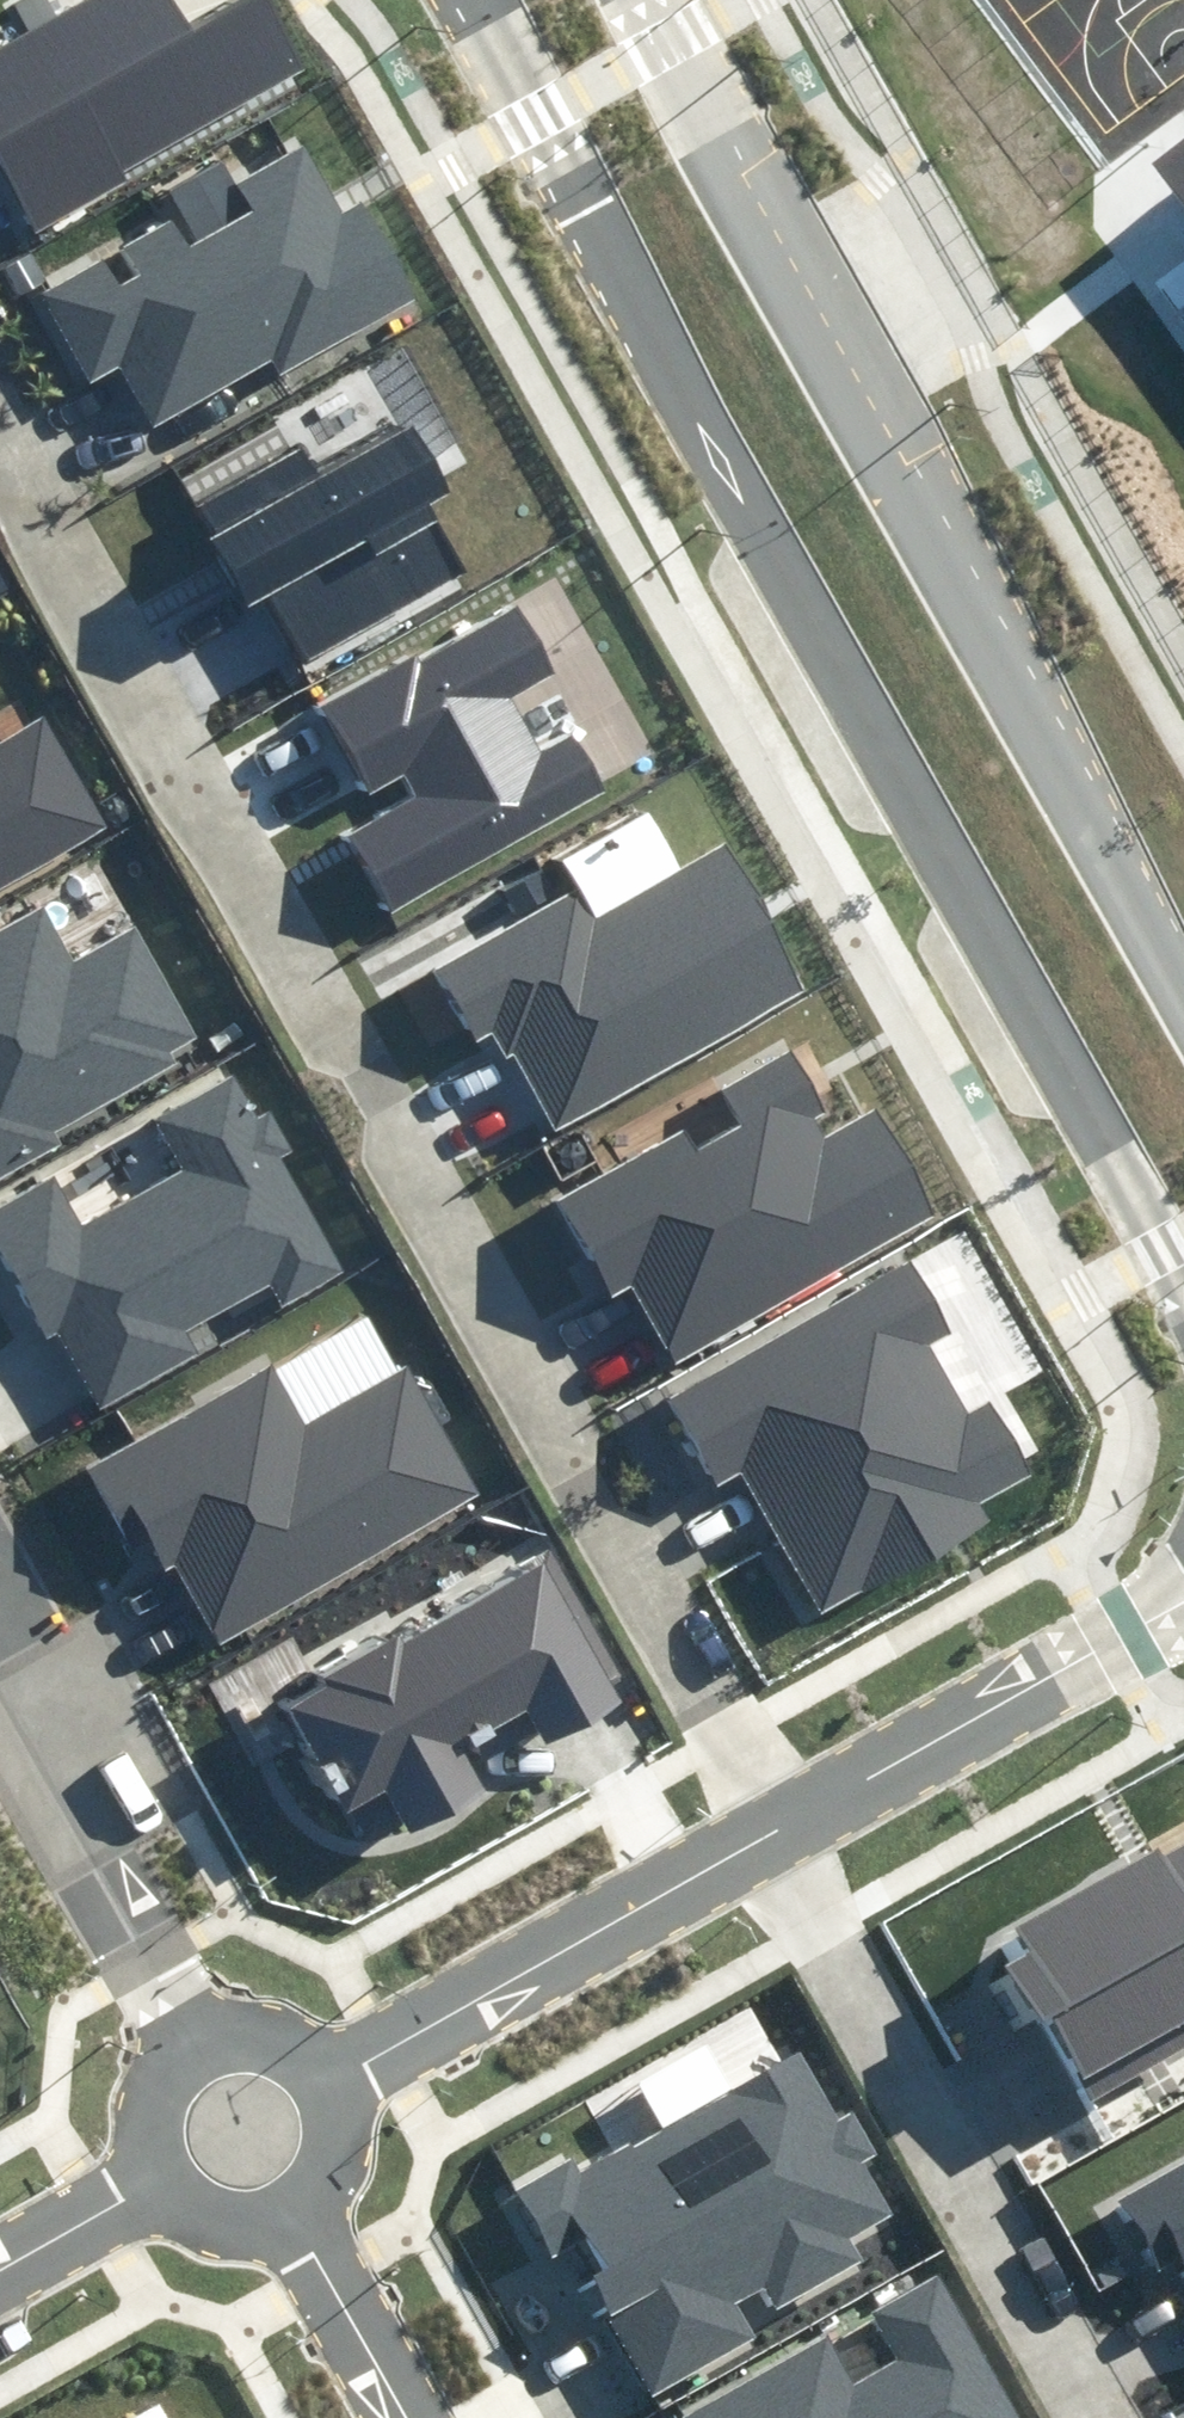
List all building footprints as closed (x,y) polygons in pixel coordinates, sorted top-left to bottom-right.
[(168,0),(93,0),(0,54),(0,182),(34,239),(128,184),(122,172),(297,70),(256,0),(249,0),(189,35),(168,0)] [(1158,164),(1183,198),(1183,144),(1158,164)] [(346,216),(303,145),(240,183),(254,207),(190,245),(176,222),(124,253),(136,274),(125,281),(111,258),(41,300),(92,385),(121,368),(157,429),(272,361),(282,378),(416,299),(361,207),(346,216)] [(319,465),(305,442),(193,504),(248,603),(262,595),(298,659),(464,567),(429,504),(443,496),(400,420),(319,465)] [(562,678),(520,601),(321,711),(368,795),(409,772),(422,796),(347,837),(389,914),(608,793),(579,740),(547,758),(516,703),(562,678)] [(98,830),(38,724),(0,745),(0,885),(98,830)] [(105,814),(107,818),(110,820),(113,821),(117,821),(121,820),(124,818),(126,814),(127,811),(126,807),(125,803),(122,801),(118,799),(115,799),(111,799),(108,801),(106,804),(104,807),(104,811),(105,814)] [(591,926),(574,898),(440,974),(487,1055),(506,1045),(557,1134),(806,993),(724,850),(591,926)] [(184,1070),(175,1054),(211,1033),(149,925),(74,967),(37,902),(0,923),(0,1175),(184,1070)] [(828,1106),(794,1048),(722,1090),(744,1129),(703,1153),(688,1127),(559,1201),(616,1301),(633,1291),(675,1364),(937,1214),(876,1110),(832,1135),(819,1111),(828,1106)] [(97,1406),(192,1352),(184,1336),(272,1287),(285,1310),(351,1273),(239,1075),(157,1121),(185,1170),(77,1231),(49,1184),(0,1211),(0,1260),(46,1342),(57,1336),(73,1364),(97,1406)] [(563,1164),(566,1167),(570,1169),(575,1170),(579,1169),(583,1166),(586,1163),(588,1159),(588,1154),(587,1150),(585,1146),(581,1143),(576,1141),(572,1141),(567,1143),(563,1146),(561,1150),(560,1155),(561,1160),(563,1164)] [(954,1333),(913,1262),(670,1403),(718,1484),(738,1472),(823,1617),(992,1518),(981,1500),(1033,1470),(992,1400),(970,1413),(931,1346),(954,1333)] [(268,1369),(96,1466),(160,1577),(173,1569),(193,1603),(221,1652),(488,1499),(413,1369),(303,1431),(268,1369)] [(545,1742),(620,1702),(540,1553),(266,1698),(333,1823),(389,1793),(409,1829),(499,1781),(478,1743),(531,1715),(545,1742)] [(1003,1964),(1090,2105),(1183,2048),(1183,1840),(1161,1855),(1155,1845),(1017,1928),(1029,1948),(1003,1964)] [(576,2247),(654,2389),(758,2332),(743,2304),(760,2295),(771,2314),(863,2263),(847,2234),(886,2213),(799,2055),(522,2207),(551,2261),(576,2247)] [(1117,2202),(1171,2300),(1183,2293),(1183,2165),(1117,2202)] [(690,2415),(692,2417),(1024,2417),(947,2279),(883,2314),(909,2361),(852,2392),(824,2342),(690,2415)] [(163,2408),(145,2417),(169,2417),(163,2408)]
